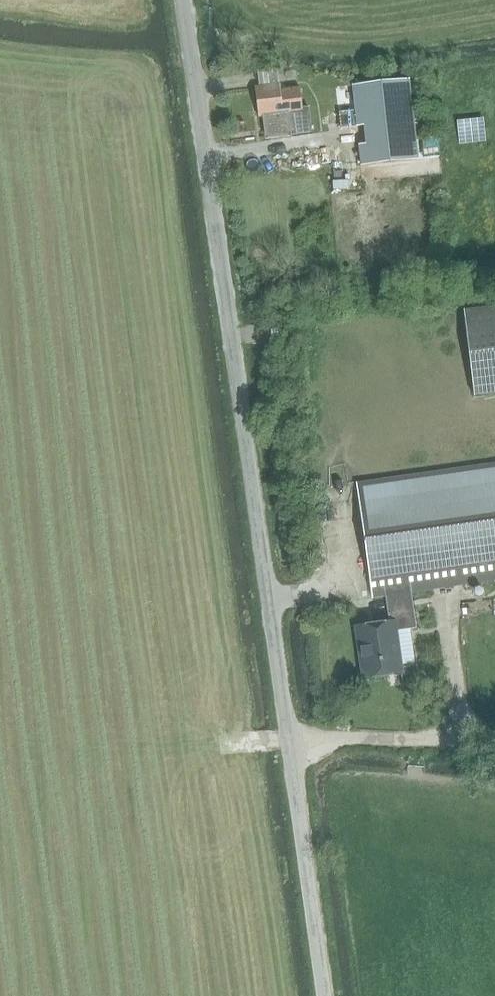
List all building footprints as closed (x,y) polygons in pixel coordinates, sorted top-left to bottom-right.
[(419,158),(409,78),(353,85),(358,126),(365,125),(367,143),(360,144),(362,165),(419,158)] [(308,106),(303,107),(300,88),(280,90),(279,85),(257,87),(260,117),(286,114),(288,135),(311,132),(308,106)] [(328,113),(324,91),(313,93),(316,115),(328,113)] [(486,120),(463,123),(466,142),(488,139),(486,120)] [(463,310),(473,395),(494,392),(494,306),(463,310)] [(355,483),(372,597),(385,596),(389,622),(355,627),(363,678),(401,673),(396,630),(416,628),(411,592),(494,580),(494,463),(355,483)]
